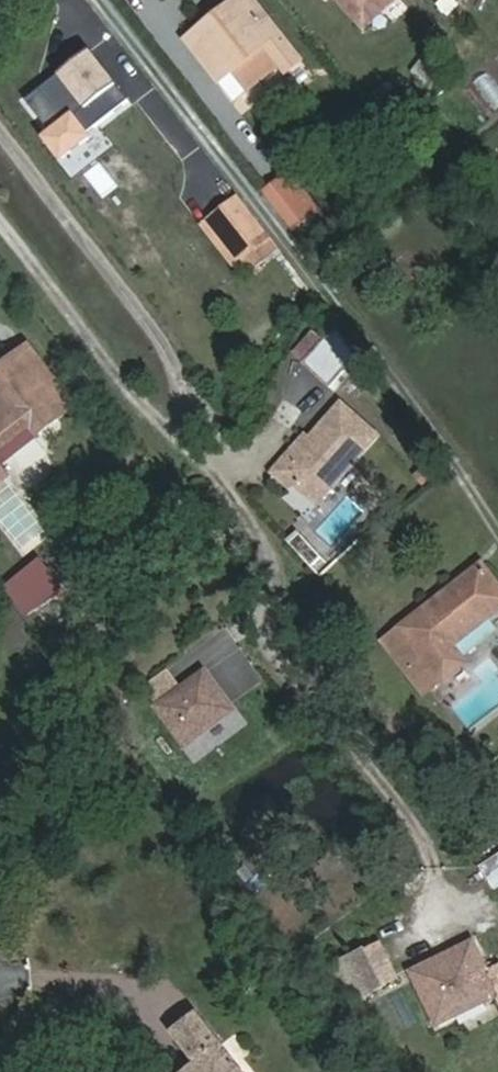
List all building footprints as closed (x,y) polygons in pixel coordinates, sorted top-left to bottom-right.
[(381,2),(379,0),(319,0),(346,33),(381,2)] [(426,12),(442,0),(416,0),(426,12)] [(215,92),(255,62),(272,85),(277,82),(296,67),(246,1),(182,47),(215,92)] [(96,90),(67,53),(4,103),(29,135),(25,146),(42,167),(67,147),(50,126),(66,114),(96,90)] [(232,115),(272,85),(255,62),(215,92),(232,115)] [(302,75),(296,67),(277,82),(283,89),(302,75)] [(66,114),(50,126),(67,147),(82,135),(66,114)] [(281,189),(255,209),(287,249),(313,229),(281,189)] [(260,259),(227,218),(192,247),(224,288),(230,283),(260,259)] [(269,270),(260,259),(230,283),(239,294),(269,270)] [(333,351),(311,323),(279,361),(305,384),(333,351)] [(61,408),(22,360),(0,378),(0,457),(61,408)] [(301,506),(359,438),(322,404),(264,472),(268,478),(301,506)] [(48,534),(14,482),(0,491),(0,521),(21,553),(48,534)] [(30,608),(58,586),(35,558),(8,580),(30,608)] [(489,563),(409,627),(433,657),(451,680),(474,662),(461,645),(497,615),(497,575),(489,563)] [(433,657),(409,627),(392,641),(416,671),(433,657)] [(451,680),(433,657),(416,671),(434,693),(451,680)] [(185,745),(231,709),(201,672),(156,708),(185,745)] [(497,994),(497,963),(491,967),(478,939),(416,968),(441,1021),(497,994)] [(395,977),(378,940),(346,955),(363,992),(395,977)] [(194,1011),(170,1030),(196,1062),(183,1071),(243,1071),(194,1011)]
